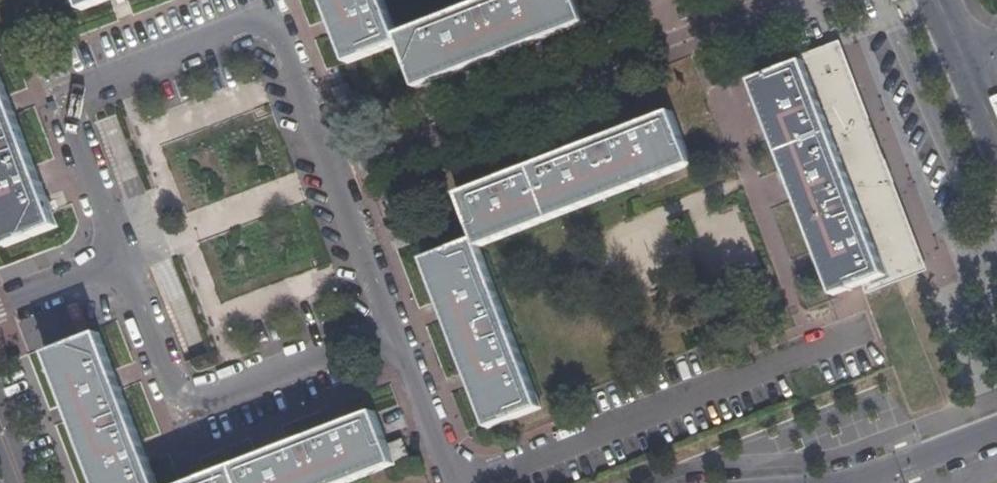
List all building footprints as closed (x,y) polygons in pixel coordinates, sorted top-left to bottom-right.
[(84,10),(109,0),(80,0),(84,10)] [(586,22),(578,0),(493,0),(400,35),(386,0),(325,0),(350,62),(402,42),(420,87),(586,22)] [(753,83),(846,321),(926,290),(833,52),(753,83)] [(6,246),(57,226),(0,75),(0,229),(6,246)] [(427,261),(491,428),(542,408),(479,248),(693,164),(674,113),(460,197),(476,241),(427,261)] [(100,335),(49,356),(100,482),(158,482),(100,335)] [(394,465),(388,446),(375,414),(196,482),(346,482),(394,465)] [(411,459),(405,440),(388,446),(394,465),(411,459)]
